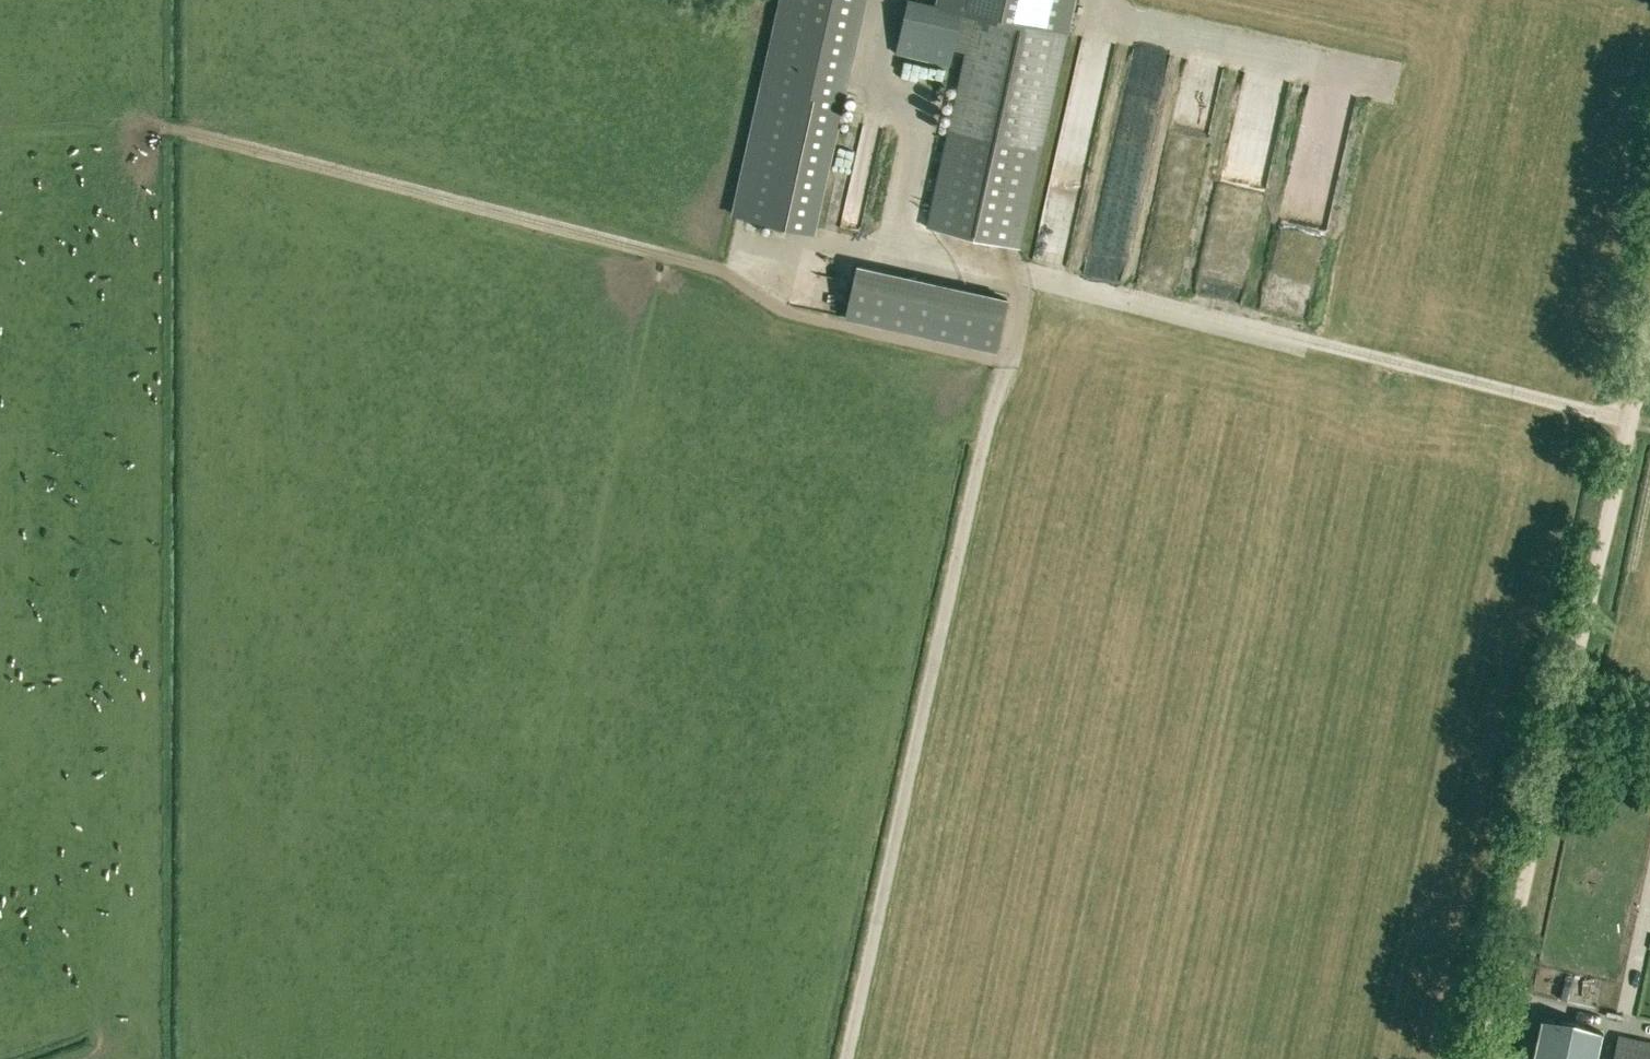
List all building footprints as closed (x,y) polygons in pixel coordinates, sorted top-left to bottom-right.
[(865,0),(785,0),(737,216),(813,233),(865,0)] [(954,48),(967,51),(941,165),(928,227),(1019,247),(1075,0),(938,0),(937,6),(910,0),(908,0),(896,53),(950,65),(954,48)] [(872,209),(856,207),(854,223),(869,225),(872,209)] [(1001,344),(1010,299),(858,270),(849,315),(1001,344)] [(1533,1058),(1597,1058),(1603,1032),(1542,1019),(1533,1058)] [(1618,1035),(1613,1058),(1649,1058),(1649,1042),(1618,1035)]
